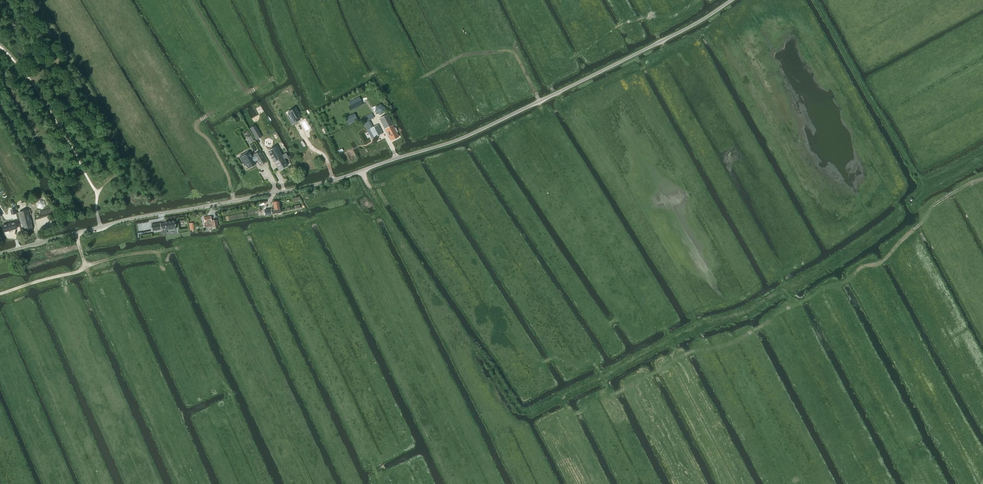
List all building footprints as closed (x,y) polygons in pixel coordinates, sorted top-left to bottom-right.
[(352,108),(362,103),(359,97),(349,102),(352,108)] [(380,115),(385,112),(385,107),(380,104),(375,106),(375,112),(380,115)] [(296,108),(290,111),(292,114),(289,115),(294,123),(300,119),(299,117),(300,116),(296,108)] [(372,113),(361,119),(363,123),(374,118),(372,113)] [(348,124),(358,120),(354,114),(345,118),(348,124)] [(399,138),(393,125),(388,114),(380,118),(385,129),(392,142),(399,138)] [(378,124),(367,130),(372,139),(382,133),(378,124)] [(249,128),(256,140),(260,137),(254,125),(249,128)] [(264,140),(264,145),(268,148),(273,145),(273,140),(269,137),(264,140)] [(282,155),(277,146),(268,151),(279,170),(287,165),(284,159),(288,157),(286,153),(282,155)] [(242,157),(244,160),(242,161),(245,166),(247,165),(249,168),(256,164),(254,161),(256,159),(260,165),(266,161),(260,151),(254,155),(254,156),(252,158),(249,153),(247,151),(242,155),(243,157),(242,157)] [(42,209),(46,205),(44,201),(39,200),(36,203),(38,208),(42,209)] [(265,211),(266,215),(272,214),(281,212),(279,201),(273,202),(274,209),(271,209),(271,210),(265,211)] [(24,231),(32,228),(27,210),(19,212),(24,231)] [(211,221),(211,216),(203,217),(205,226),(212,225),(213,228),(218,227),(217,220),(211,221)] [(160,223),(151,225),(152,231),(161,229),(166,228),(166,230),(168,230),(168,231),(175,230),(174,229),(176,229),(175,220),(165,222),(165,224),(160,225),(160,223)] [(4,231),(17,228),(15,222),(3,225),(4,231)]
